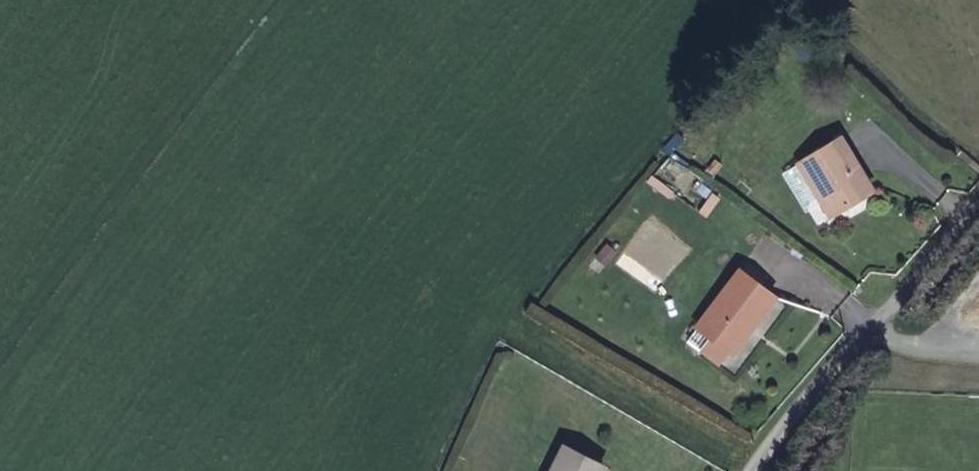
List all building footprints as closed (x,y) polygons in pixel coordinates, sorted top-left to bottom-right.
[(872,190),(840,139),(797,164),(829,216),(872,190)] [(731,353),(774,298),(739,271),(697,327),(731,353)] [(603,468),(563,448),(551,470),(602,470),(603,468)]
